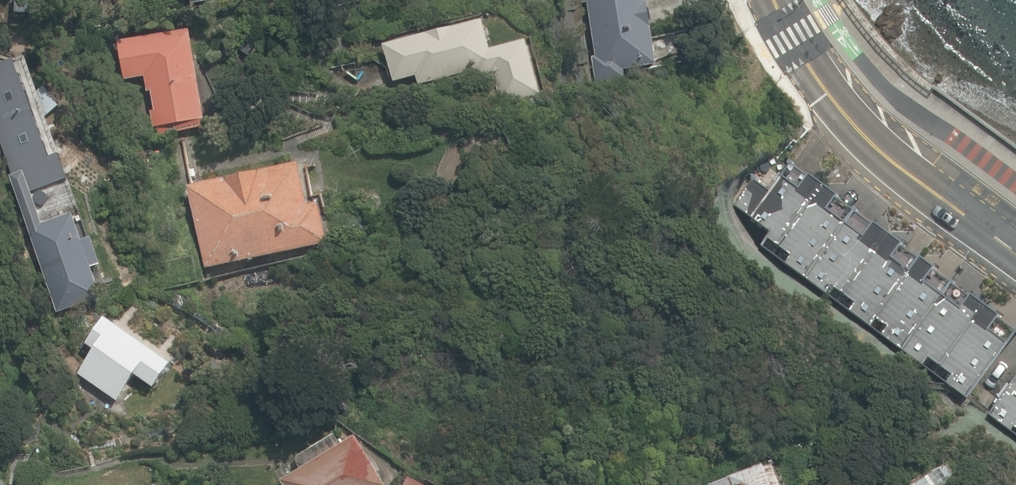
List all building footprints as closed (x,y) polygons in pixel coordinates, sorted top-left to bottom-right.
[(596,82),(625,78),(624,69),(656,64),(647,0),(584,0),(584,3),(588,2),(595,56),(592,56),(596,82)] [(183,19),(112,35),(122,79),(140,75),(151,121),(203,109),(183,19)] [(493,71),(502,104),(540,93),(525,39),(490,49),(482,19),(385,45),(385,46),(394,81),(417,75),(419,84),(480,68),(482,74),(493,71)] [(33,192),(70,179),(61,154),(51,158),(18,62),(0,67),(0,137),(13,175),(11,176),(57,310),(102,295),(92,267),(102,265),(92,237),(83,240),(73,213),(43,223),(33,192)] [(207,268),(328,243),(319,203),(308,205),(299,163),(189,186),(207,268)] [(947,383),(966,398),(1008,342),(989,329),(1000,315),(971,293),(960,308),(924,281),(934,267),(919,255),(908,270),(893,258),(903,245),(874,224),(864,237),(827,210),(838,196),(810,175),(800,188),(781,174),(762,200),(748,189),(736,206),(771,232),(768,237),(791,255),(785,264),(824,293),(830,285),(855,303),(849,311),(870,327),(877,316),(889,325),(881,335),(922,366),(930,356),(954,374),(947,383)] [(171,358),(114,320),(79,373),(114,396),(131,371),(152,385),(171,358)] [(989,414),(1010,430),(1013,425),(1015,427),(1015,377),(989,414)] [(278,469),(289,484),(359,484),(380,470),(347,422),(278,469)] [(764,464),(709,484),(781,484),(773,463),(765,466),(764,464)]
